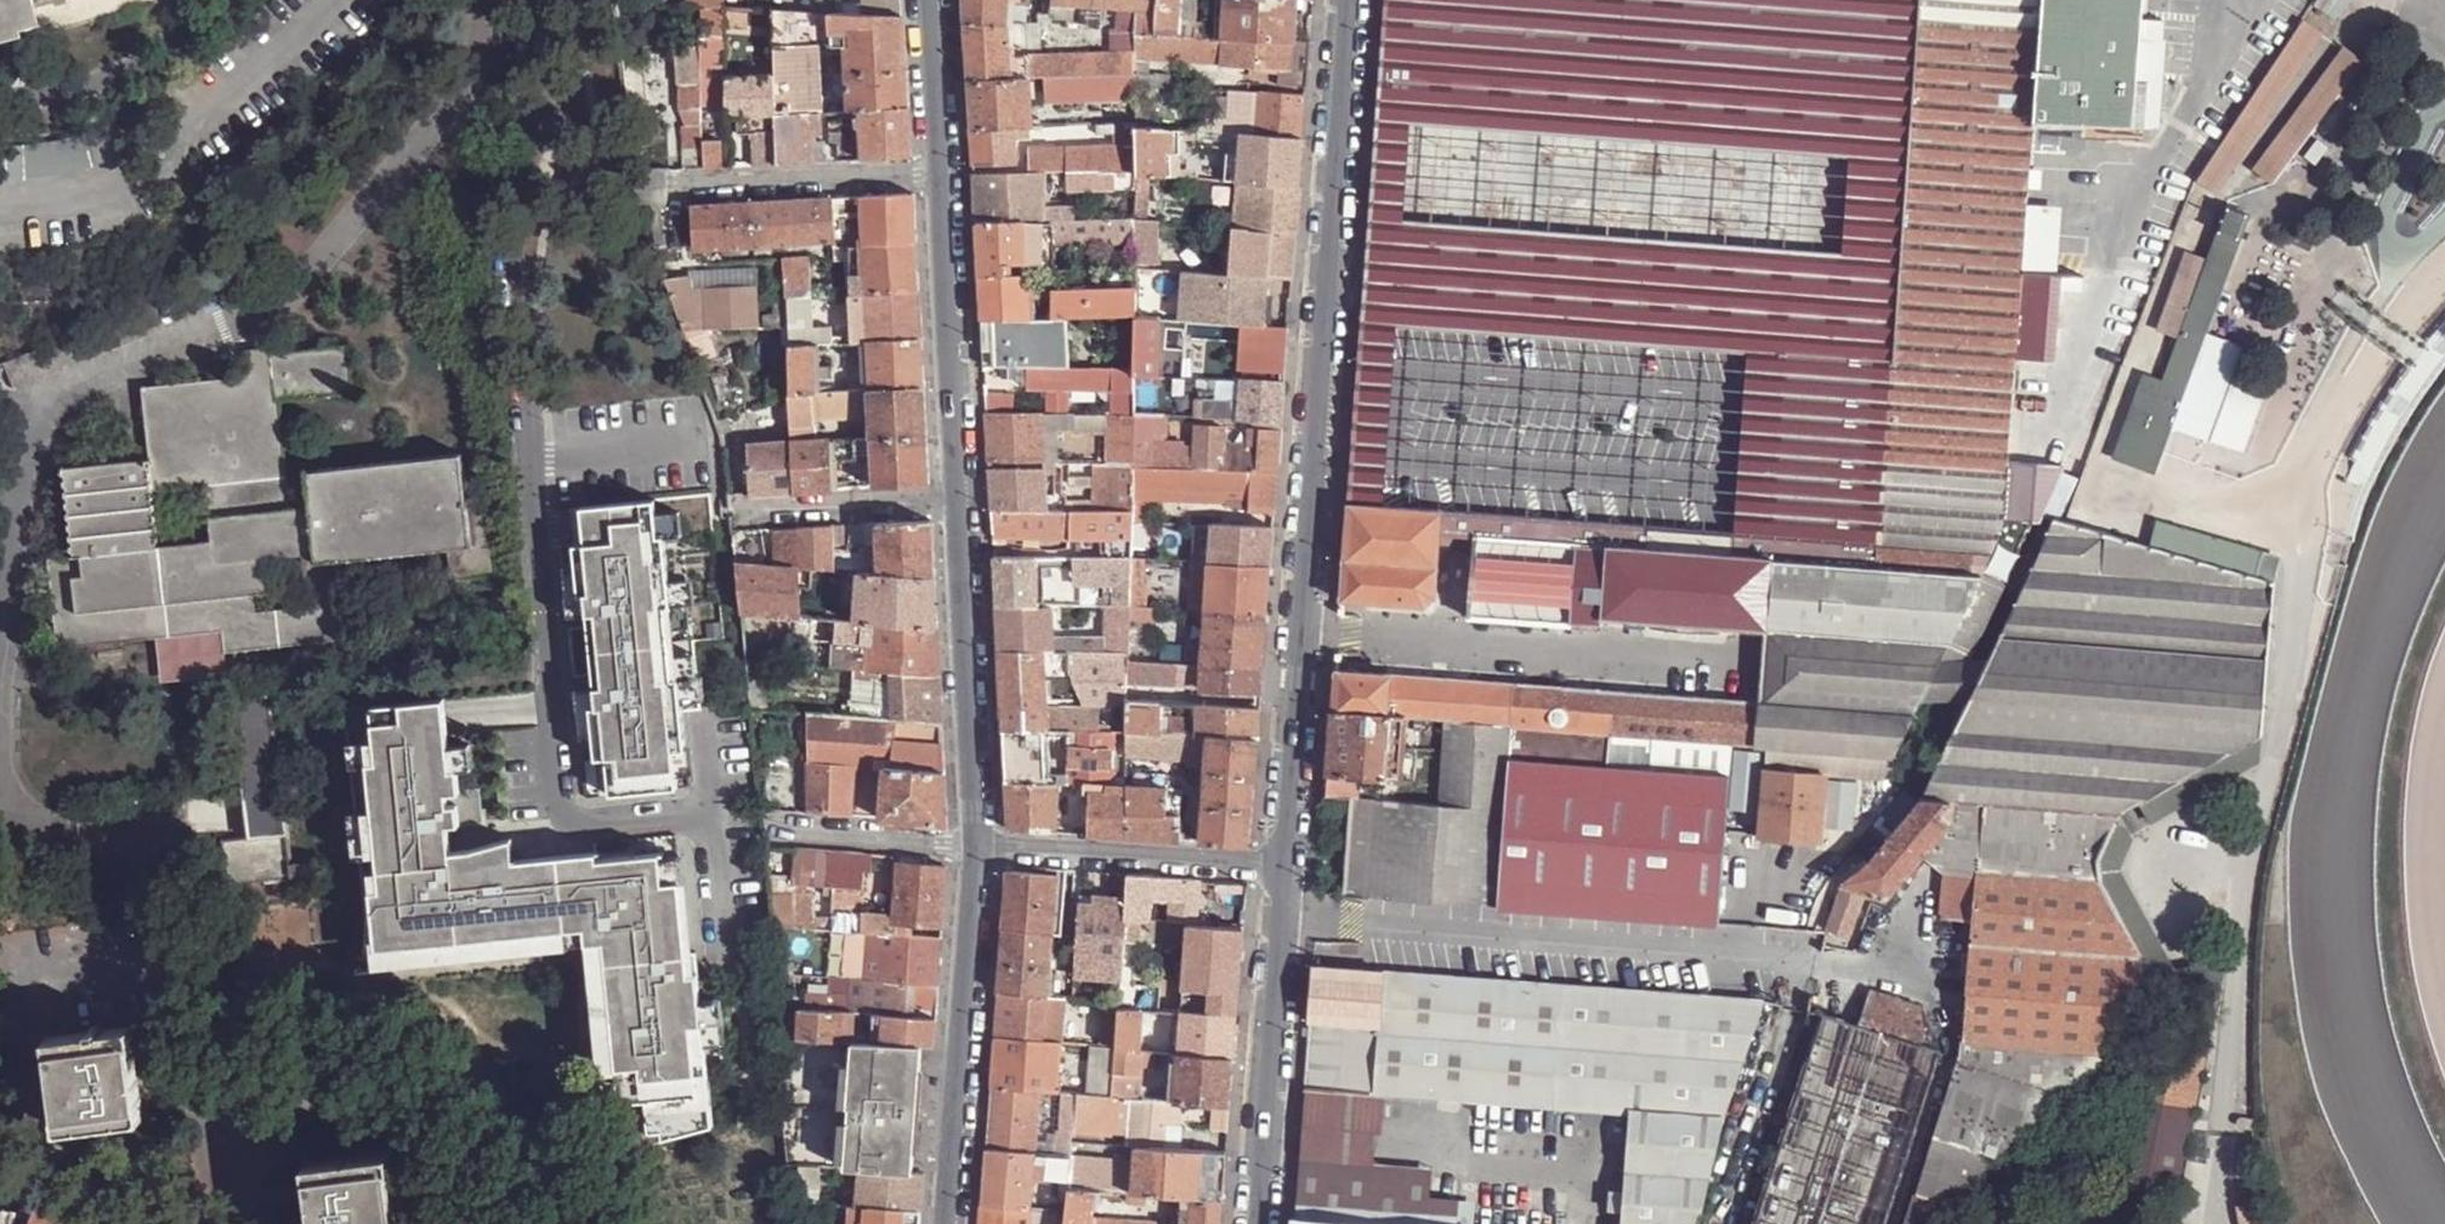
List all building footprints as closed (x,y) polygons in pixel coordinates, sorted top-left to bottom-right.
[(36,16),(32,0),(0,0),(0,25),(16,21),(36,16)] [(861,15),(903,18),(902,0),(861,0),(861,15)] [(1012,79),(1010,57),(1010,49),(1027,48),(1026,23),(1008,22),(1009,3),(1010,0),(963,0),(964,24),(968,80),(1012,79)] [(1051,4),(1052,4),(1052,19),(1075,21),(1077,7),(1081,7),(1081,22),(1083,24),(1109,25),(1110,9),(1123,9),(1134,11),(1135,33),(1137,33),(1154,34),(1157,0),(1051,0),(1051,4)] [(1181,35),(1184,0),(1157,0),(1154,34),(1181,35)] [(1208,23),(1197,22),(1198,0),(1184,0),(1181,35),(1207,37),(1207,30),(1208,23)] [(1214,30),(1214,38),(1224,38),(1226,0),(1216,0),(1214,30)] [(1297,43),(1300,0),(1226,0),(1224,38),(1297,43)] [(1775,557),(1983,572),(1995,548),(2004,525),(2004,516),(2010,433),(2031,149),(2034,120),(2043,0),(1386,0),(1382,58),(1380,81),(1363,302),(1424,307),(1791,332),(1776,533),(1460,511),(1443,510),(1442,534),(1458,535),(1476,537),(1477,534),(1775,557)] [(2034,120),(2088,123),(2133,125),(2142,19),(2143,0),(2043,0),(2034,120)] [(2312,6),(2325,15),(2334,0),(2316,0),(2312,6)] [(2325,15),(2337,22),(2351,0),(2334,0),(2325,15)] [(1027,4),(1009,3),(1008,22),(1026,23),(1027,4)] [(701,62),(726,64),(723,7),(704,5),(704,13),(705,35),(700,35),(700,48),(701,62)] [(1134,11),(1123,9),(1122,34),(1135,33),(1134,11)] [(833,35),(833,14),(830,14),(772,10),(774,75),(776,115),(811,113),(824,112),(820,36),(833,35)] [(846,15),(833,14),(833,35),(834,47),(847,46),(846,15)] [(861,15),(846,15),(847,46),(848,73),(849,111),(863,110),(910,108),(908,63),(905,18),(903,18),(861,15)] [(2323,32),(2301,18),(2194,180),(2218,193),(2323,32)] [(2163,21),(2142,19),(2133,125),(2158,126),(2164,59),(2173,60),(2174,44),(2165,44),(2166,40),(2162,40),(2163,21)] [(0,25),(0,31),(17,26),(16,21),(0,25)] [(1041,21),(1026,23),(1027,48),(1042,46),(1041,21)] [(1137,59),(1137,54),(1137,33),(1135,33),(1122,34),(1118,34),(1118,54),(1010,57),(1012,79),(1029,78),(1045,79),(1137,75),(1137,59)] [(1137,59),(1150,60),(1279,68),(1308,69),(1311,44),(1297,43),(1224,38),(1214,38),(1207,37),(1181,35),(1154,34),(1137,33),(1137,54),(1137,59)] [(2363,57),(2344,45),(2254,169),(2272,183),(2363,57)] [(706,168),(704,141),(702,86),(701,62),(700,48),(677,46),(682,109),(686,123),(683,127),(685,169),(706,168)] [(644,55),(622,57),(629,125),(651,122),(644,55)] [(1150,60),(1137,59),(1137,75),(1150,75),(1150,60)] [(726,64),(701,62),(702,86),(727,87),(727,78),(726,64)] [(1307,88),(1308,69),(1279,68),(1277,86),(1307,88)] [(838,111),(849,111),(848,73),(836,74),(838,111)] [(776,115),(774,75),(738,77),(739,117),(739,132),(754,131),(756,165),(778,164),(776,115)] [(1045,79),(1046,98),(1048,100),(1137,97),(1137,87),(1137,75),(1045,79)] [(1137,87),(1170,88),(1170,76),(1150,75),(1137,75),(1137,87)] [(738,77),(727,78),(727,87),(729,117),(739,117),(738,77)] [(971,128),(1015,127),(1032,126),(1032,117),(1029,78),(1012,79),(968,80),(971,128)] [(1227,91),(1224,134),(1243,136),(1259,137),(1262,94),(1252,93),(1227,91)] [(1303,140),(1307,98),(1262,94),(1259,137),(1303,140)] [(327,106),(317,112),(324,122),(334,115),(327,106)] [(1153,107),(1138,107),(1138,123),(1138,128),(1153,129),(1153,120),(1153,107)] [(866,160),(913,157),(910,108),(863,110),(866,160)] [(849,111),(838,111),(824,112),(811,113),(813,162),(866,160),(863,110),(849,111)] [(778,164),(813,162),(811,113),(776,115),(778,164)] [(1045,116),(1032,117),(1032,126),(1042,126),(1045,126),(1045,116)] [(1187,121),(1153,120),(1153,129),(1166,130),(1181,131),(1186,132),(1187,121)] [(2034,120),(2031,149),(2065,153),(2079,152),(2087,146),(2088,123),(2034,120)] [(1029,149),(1030,174),(1045,173),(1053,173),(1101,171),(1127,171),(1139,170),(1138,128),(1138,123),(1097,124),(1097,134),(1113,134),(1118,134),(1119,145),(1114,145),(1029,149)] [(1015,127),(971,128),(973,158),(974,167),(1016,165),(1015,127)] [(1150,176),(1166,177),(1166,155),(1166,130),(1153,129),(1138,128),(1139,170),(1138,175),(1150,176)] [(1181,131),(1166,130),(1166,155),(1181,153),(1181,131)] [(1300,186),(1303,140),(1259,137),(1243,136),(1238,182),(1255,184),(1300,186)] [(704,141),(706,168),(724,167),(722,141),(704,141)] [(1166,155),(1166,177),(1181,178),(1181,153),(1166,155)] [(1138,175),(1139,170),(1127,171),(1126,196),(1137,197),(1138,175)] [(1101,190),(1101,171),(1053,173),(1055,190),(1101,190)] [(977,223),(1044,221),(1044,214),(1044,206),(1045,173),(1030,174),(974,175),(977,223)] [(1137,197),(1136,205),(1148,206),(1150,176),(1138,175),(1137,197)] [(1255,184),(1238,182),(1235,229),(1251,230),(1255,184)] [(1296,234),(1300,186),(1255,184),(1251,230),(1251,231),(1296,234)] [(915,193),(864,196),(866,241),(866,246),(918,243),(915,193)] [(853,225),(852,197),(835,198),(836,226),(853,225)] [(835,198),(794,200),(796,242),(837,241),(836,234),(836,226),(835,198)] [(2163,369),(2146,365),(2133,402),(2170,415),(2214,432),(2233,378),(2247,338),(2205,322),(2249,205),(2229,198),(2204,265),(2177,333),(2163,369)] [(794,200),(740,204),(743,245),(796,242),(794,200)] [(740,204),(693,205),(696,248),(698,248),(743,245),(740,204)] [(1076,205),(1044,206),(1044,214),(1054,213),(1054,220),(1076,220),(1076,205)] [(1148,206),(1136,205),(1136,208),(1136,218),(1135,218),(1135,220),(1147,221),(1148,206)] [(1115,209),(1116,220),(1135,218),(1136,218),(1136,208),(1115,209)] [(1044,214),(1044,221),(1054,220),(1054,213),(1044,214)] [(1135,220),(1135,218),(1116,220),(1076,220),(1054,220),(1044,221),(1044,245),(1064,245),(1135,242),(1135,220)] [(1135,242),(1135,245),(1158,247),(1158,223),(1159,221),(1147,221),(1135,220),(1135,242)] [(1011,265),(1043,265),(1044,245),(1044,221),(977,223),(978,264),(1007,264),(1011,265)] [(853,225),(836,226),(836,234),(853,234),(853,225)] [(1233,229),(1229,276),(1271,279),(1293,280),(1296,234),(1251,231),(1251,230),(1235,229),(1233,229)] [(918,243),(866,246),(867,252),(868,274),(869,293),(920,290),(918,243)] [(1064,266),(1064,245),(1044,245),(1043,265),(1064,266)] [(1135,245),(1135,263),(1138,263),(1138,264),(1158,265),(1158,247),(1135,245)] [(838,248),(835,248),(836,260),(852,260),(853,275),(868,274),(867,252),(861,252),(861,247),(838,248)] [(785,261),(787,298),(812,296),(811,259),(785,261)] [(2189,259),(2163,329),(2177,333),(2204,265),(2189,259)] [(1007,264),(978,264),(979,275),(1007,275),(1007,264)] [(1137,267),(1127,267),(1126,290),(1136,290),(1137,270),(1137,267)] [(693,284),(757,281),(757,271),(692,272),(693,284)] [(692,272),(665,275),(685,331),(686,334),(703,332),(760,328),(757,281),(693,284),(692,272)] [(1229,276),(1184,273),(1180,321),(1196,322),(1231,324),(1242,324),(1267,327),(1271,279),(1229,276)] [(868,274),(853,275),(852,294),(866,293),(869,293),(868,274)] [(981,319),(1030,319),(1029,276),(1012,275),(1007,275),(979,275),(981,319)] [(1036,276),(1029,276),(1030,319),(1037,319),(1036,276)] [(869,293),(866,293),(868,323),(869,342),(922,339),(920,290),(869,293)] [(1068,318),(1134,316),(1136,290),(1126,290),(1053,293),(1053,319),(1068,318)] [(866,293),(852,294),(854,324),(855,343),(869,342),(868,323),(866,293)] [(790,345),(808,345),(812,345),(825,344),(825,326),(807,328),(807,313),(813,313),(812,296),(787,298),(787,300),(788,327),(789,329),(790,345)] [(764,328),(788,327),(787,300),(773,300),(773,314),(763,315),(764,328)] [(981,319),(984,366),(1028,367),(1072,367),(1068,318),(1053,319),(1037,319),(1030,319),(981,319)] [(1134,374),(1159,375),(1160,327),(1161,320),(1134,318),(1133,367),(1134,374)] [(1242,324),(1231,324),(1231,336),(1241,336),(1242,324)] [(1286,374),(1290,328),(1267,327),(1242,324),(1241,336),(1240,370),(1286,374)] [(925,387),(922,339),(869,342),(869,349),(870,378),(871,383),(871,390),(925,387)] [(2412,403),(2427,379),(2444,359),(2444,351),(2435,341),(2430,347),(2427,344),(2416,359),(2419,362),(2411,371),(2407,369),(2397,382),(2401,388),(2399,392),(2412,403)] [(64,467),(74,556),(50,558),(60,648),(159,637),(224,631),(227,652),(349,638),(341,558),(318,561),(312,506),(293,509),(281,400),(355,392),(349,345),(272,353),(272,357),(249,359),(251,375),(144,386),(151,458),(64,467)] [(790,345),(792,395),(815,393),(814,384),(812,345),(808,345),(790,345)] [(272,346),(249,349),(249,359),(272,357),(272,353),(272,346)] [(1134,374),(1133,367),(1072,367),(1028,367),(1028,391),(1047,390),(1047,415),(1070,415),(1070,390),(1113,390),(1113,415),(1134,414),(1134,374)] [(1167,416),(1168,376),(1159,375),(1134,374),(1134,414),(1166,415),(1167,416)] [(2133,402),(2129,413),(2166,426),(2242,454),(2265,390),(2233,378),(2214,432),(2170,415),(2133,402)] [(1282,422),(1286,382),(1243,380),(1242,387),(1240,419),(1259,420),(1282,422)] [(930,484),(925,387),(871,390),(870,390),(873,437),(874,458),(875,487),(930,484)] [(792,397),(794,442),(816,440),(814,418),(865,416),(864,390),(846,392),(815,393),(792,395),(792,397)] [(986,415),(1010,415),(1008,394),(986,393),(986,415)] [(1229,400),(1205,400),(1203,417),(1228,418),(1229,400)] [(2358,462),(2373,468),(2383,451),(2403,418),(2388,408),(2385,411),(2381,410),(2372,424),(2377,429),(2371,437),(2367,434),(2357,451),(2363,455),(2358,462)] [(2129,413),(2114,450),(2151,464),(2166,426),(2129,413)] [(1054,460),(1053,429),(1072,428),(1072,414),(1070,415),(1047,415),(1042,415),(1044,461),(1054,460)] [(1072,432),(1100,432),(1099,414),(1072,414),(1072,428),(1072,432)] [(1134,447),(1134,414),(1113,415),(1110,415),(1109,456),(1109,461),(1134,462),(1134,447)] [(1134,414),(1134,447),(1148,447),(1148,436),(1160,437),(1165,437),(1166,415),(1134,414)] [(989,461),(1044,461),(1042,415),(1010,415),(986,415),(989,461)] [(727,420),(718,423),(720,429),(728,426),(727,420)] [(1259,420),(1260,428),(1282,430),(1282,422),(1259,420)] [(1134,462),(1134,467),(1255,472),(1258,448),(1245,447),(1224,445),(1225,428),(1197,426),(1195,453),(1183,453),(1183,449),(1160,448),(1148,447),(1134,447),(1134,462)] [(1258,448),(1260,428),(1247,427),(1245,447),(1258,448)] [(1278,472),(1282,430),(1260,428),(1258,448),(1255,472),(1278,472)] [(732,432),(722,433),(724,437),(725,449),(734,448),(732,432)] [(2040,518),(2075,436),(2010,433),(2004,516),(2034,518),(2040,518)] [(1160,437),(1148,436),(1148,447),(1160,448),(1160,437)] [(873,437),(864,438),(866,459),(874,458),(873,437)] [(828,439),(830,461),(866,459),(864,438),(828,439)] [(796,492),(831,489),(830,461),(828,439),(816,440),(794,442),(796,492)] [(796,492),(794,442),(749,445),(752,495),(796,492)] [(744,495),(752,495),(749,445),(741,445),(744,495)] [(308,471),(312,506),(318,561),(341,558),(350,556),(350,557),(450,547),(473,545),(468,498),(463,453),(308,471)] [(1097,511),(1109,511),(1109,461),(1100,462),(1097,462),(1097,511)] [(1109,511),(1134,512),(1134,500),(1134,489),(1134,467),(1134,462),(1109,461),(1109,511)] [(1275,513),(1278,472),(1255,472),(1134,467),(1134,489),(1251,493),(1250,504),(1249,513),(1275,513)] [(990,469),(992,511),(1049,511),(1047,498),(1046,469),(990,469)] [(737,486),(729,487),(729,496),(731,496),(738,495),(737,486)] [(1134,512),(1134,523),(1154,523),(1155,512),(1150,512),(1150,501),(1250,504),(1251,493),(1134,489),(1134,500),(1134,512)] [(473,545),(450,547),(453,579),(500,574),(491,495),(468,498),(473,545)] [(681,496),(658,498),(661,535),(667,534),(667,536),(684,534),(681,496)] [(658,498),(584,506),(587,542),(576,543),(563,544),(565,566),(578,565),(581,595),(588,594),(589,613),(596,687),(598,705),(592,706),(595,736),(582,737),(584,759),(597,758),(608,757),(612,794),(680,787),(679,774),(677,751),(689,749),(689,747),(684,701),(682,677),(676,677),(674,656),(671,628),(669,607),(674,607),(671,581),(667,536),(667,534),(661,535),(658,498)] [(1049,511),(1062,511),(1061,498),(1047,498),(1049,511)] [(1408,507),(1349,503),(1342,599),(1425,606),(1437,596),(1441,549),(1442,534),(1443,510),(1408,507)] [(576,543),(587,542),(584,506),(573,507),(576,543)] [(992,511),(994,536),(1001,536),(1007,536),(1112,539),(1133,539),(1134,523),(1134,512),(1109,511),(1097,511),(1062,511),(1049,511),(992,511)] [(2009,574),(2034,518),(2004,516),(2004,525),(1995,548),(1983,572),(2009,574)] [(2279,585),(2053,518),(2039,550),(2018,595),(1988,660),(1970,697),(1924,797),(1953,799),(1968,801),(2118,814),(2138,803),(2250,740),(2279,585)] [(933,520),(879,522),(879,543),(866,544),(860,544),(860,551),(833,549),(833,570),(860,572),(936,577),(936,571),(933,520)] [(2159,520),(2151,545),(2270,581),(2278,556),(2159,520)] [(879,522),(865,523),(866,544),(879,543),(879,522)] [(844,525),(833,526),(834,544),(845,544),(844,525)] [(1214,525),(1201,525),(1200,542),(1212,543),(1214,525)] [(1272,565),(1274,527),(1214,525),(1212,543),(1211,562),(1272,565)] [(801,527),(802,568),(812,568),(833,570),(833,549),(834,544),(833,526),(801,527)] [(776,529),(778,566),(800,568),(802,568),(801,527),(776,529)] [(746,542),(746,532),(735,532),(734,532),(734,543),(746,542)] [(1442,534),(1441,549),(1457,550),(1475,552),(1476,537),(1458,535),(1442,534)] [(1607,617),(1612,544),(1477,534),(1476,537),(1475,552),(1470,618),(1606,628),(1607,617)] [(1111,559),(1132,558),(1133,551),(1133,539),(1112,539),(1111,559)] [(1612,544),(1607,617),(1766,629),(1769,630),(1769,626),(1775,557),(1612,544)] [(1775,557),(1769,626),(1950,640),(1983,572),(1775,557)] [(997,604),(1038,604),(1038,598),(1037,560),(995,558),(997,604)] [(1114,605),(1115,605),(1130,606),(1132,558),(1111,559),(1073,559),(1073,571),(1073,580),(1073,584),(1114,584),(1114,593),(1114,605)] [(1130,608),(1147,608),(1148,583),(1143,584),(1144,559),(1139,559),(1132,558),(1130,606),(1130,608)] [(1198,561),(1193,561),(1191,610),(1194,610),(1207,610),(1211,562),(1198,561)] [(801,588),(800,568),(778,566),(737,562),(742,609),(742,611),(757,612),(802,616),(801,588)] [(1268,613),(1272,565),(1211,562),(1207,610),(1268,613)] [(578,565),(565,566),(570,615),(589,613),(588,594),(581,595),(578,565)] [(802,568),(800,568),(801,588),(813,588),(812,568),(802,568)] [(1062,571),(1062,579),(1068,579),(1073,580),(1073,571),(1069,571),(1062,571)] [(939,626),(936,577),(860,572),(858,620),(939,626)] [(1973,651),(2009,574),(1983,572),(1950,640),(1941,660),(1966,660),(1967,653),(1973,651)] [(674,607),(669,607),(671,628),(695,626),(693,602),(699,602),(697,579),(671,581),(674,607)] [(1099,597),(1099,605),(1107,606),(1114,605),(1114,593),(1103,594),(1103,598),(1099,597)] [(1044,652),(1055,652),(1053,605),(1043,604),(1038,604),(997,604),(1000,651),(1044,652)] [(1106,632),(1107,653),(1128,653),(1129,620),(1130,608),(1130,606),(1115,605),(1114,605),(1107,606),(1106,632)] [(1157,609),(1147,608),(1130,608),(1129,620),(1156,622),(1157,609)] [(1206,624),(1207,610),(1194,610),(1193,624),(1206,624)] [(1263,668),(1268,613),(1207,610),(1206,624),(1205,639),(1203,665),(1263,668)] [(823,617),(821,640),(836,642),(839,618),(823,617)] [(943,675),(939,626),(858,620),(839,618),(836,642),(834,667),(855,667),(890,670),(943,675)] [(1914,714),(1922,698),(1941,660),(1950,640),(1769,626),(1769,630),(1766,629),(1761,702),(1914,714)] [(224,631),(159,637),(163,682),(229,674),(227,652),(224,631)] [(1074,653),(1107,653),(1106,632),(1074,633),(1073,644),(1074,653)] [(1203,665),(1205,639),(1185,638),(1184,663),(1203,665)] [(1044,729),(1049,729),(1048,706),(1045,674),(1044,652),(1000,651),(1003,728),(1044,729)] [(1044,652),(1045,674),(1073,675),(1073,673),(1072,673),(1071,653),(1068,652),(1055,652),(1044,652)] [(1071,653),(1072,673),(1073,673),(1089,673),(1126,673),(1128,661),(1128,653),(1107,653),(1074,653),(1071,653)] [(698,654),(674,656),(676,677),(682,677),(684,701),(708,699),(705,676),(700,676),(698,654)] [(1966,660),(1941,660),(1922,698),(1942,698),(1952,698),(1964,698),(1970,697),(1988,660),(1977,660),(1966,660)] [(1126,673),(1126,681),(1202,685),(1203,665),(1184,663),(1128,661),(1126,673)] [(1262,690),(1263,668),(1203,665),(1202,685),(1202,687),(1253,690),(1262,690)] [(890,670),(855,667),(855,678),(889,680),(890,670)] [(1513,725),(1516,683),(1337,669),(1334,711),(1407,716),(1407,717),(1445,721),(1513,725)] [(943,675),(890,670),(889,680),(888,708),(888,719),(945,723),(943,675)] [(1073,675),(1088,706),(1125,706),(1126,700),(1126,681),(1126,673),(1089,673),(1073,673),(1073,675)] [(1592,732),(1595,689),(1516,683),(1513,725),(1592,732)] [(582,737),(595,736),(592,706),(598,705),(596,687),(578,688),(582,737)] [(1758,744),(1761,702),(1595,689),(1592,732),(1611,733),(1758,744)] [(249,836),(291,831),(273,693),(259,695),(232,700),(249,836)] [(447,700),(446,697),(373,705),(373,706),(347,708),(350,742),(376,739),(378,760),(369,761),(370,763),(353,764),(358,811),(375,809),(379,853),(362,855),(373,966),(386,965),(384,939),(409,937),(409,946),(569,930),(587,928),(589,944),(614,941),(619,981),(609,982),(622,1102),(630,1101),(647,1099),(651,1132),(663,1131),(663,1140),(715,1126),(709,1071),(724,1069),(721,1043),(707,1045),(702,1000),(717,998),(715,979),(700,981),(697,952),(689,952),(682,880),(682,877),(665,879),(663,858),(663,851),(635,854),(597,858),(596,851),(516,859),(513,838),(472,848),(453,850),(451,826),(485,822),(482,787),(463,789),(461,770),(454,770),(451,746),(450,734),(444,734),(440,701),(447,700)] [(444,734),(450,734),(447,700),(440,701),(444,734)] [(1125,706),(1124,730),(1168,733),(1169,711),(1160,710),(1160,702),(1126,700),(1125,706)] [(1895,755),(1914,714),(1761,702),(1758,744),(1767,745),(1895,755)] [(853,716),(888,719),(888,708),(853,705),(853,716)] [(1257,739),(1260,709),(1198,705),(1197,714),(1197,734),(1208,735),(1257,739)] [(1111,731),(1124,731),(1124,730),(1125,706),(1088,706),(1075,706),(1054,706),(1048,706),(1049,729),(1065,730),(1070,730),(1111,731)] [(1407,717),(1407,716),(1334,711),(1330,772),(1360,775),(1402,778),(1402,776),(1404,748),(1407,717)] [(948,772),(945,723),(888,719),(853,716),(808,713),(812,761),(856,764),(887,767),(948,772)] [(1343,895),(1500,907),(1511,759),(1608,766),(1610,737),(1611,733),(1592,732),(1513,725),(1445,721),(1441,805),(1358,798),(1352,798),(1343,895)] [(1006,781),(1047,783),(1047,773),(1045,741),(1045,736),(1044,729),(1003,728),(1006,781)] [(1068,744),(1069,748),(1112,751),(1111,746),(1111,731),(1070,730),(1069,737),(1068,744)] [(1195,755),(1195,745),(1202,745),(1202,743),(1208,744),(1208,735),(1197,734),(1168,733),(1124,730),(1124,731),(1125,746),(1126,775),(1126,777),(1134,778),(1136,778),(1136,758),(1136,750),(1195,755)] [(1254,773),(1257,739),(1208,735),(1208,744),(1206,768),(1201,842),(1250,845),(1252,814),(1254,773)] [(1610,737),(1608,766),(1651,770),(1653,740),(1610,737)] [(376,739),(350,742),(353,764),(370,763),(369,761),(378,760),(376,739)] [(2145,817),(2258,758),(2250,740),(2138,803),(2145,817)] [(1136,750),(1136,758),(1187,762),(1186,767),(1206,768),(1208,744),(1202,743),(1202,745),(1195,745),(1195,755),(1136,750)] [(471,744),(451,746),(454,770),(461,770),(474,768),(471,744)] [(1884,779),(1895,755),(1767,745),(1766,769),(1827,773),(1884,779)] [(689,747),(689,749),(677,751),(679,774),(697,772),(695,747),(689,747)] [(1069,748),(1068,767),(1112,769),(1112,751),(1069,748)] [(1418,749),(1404,748),(1402,776),(1416,777),(1418,749)] [(612,794),(608,757),(597,758),(601,795),(612,794)] [(1511,759),(1500,907),(1719,924),(1730,776),(1651,770),(1608,766),(1511,759)] [(813,814),(852,816),(856,764),(812,761),(813,814)] [(948,772),(887,767),(884,819),(950,823),(948,772)] [(1068,767),(1067,784),(1113,786),(1113,774),(1112,769),(1068,767)] [(1827,773),(1766,769),(1761,835),(1822,840),(1827,773)] [(1358,798),(1360,775),(1330,772),(1328,796),(1352,798),(1358,798)] [(1047,773),(1047,783),(1054,783),(1055,774),(1047,773)] [(1008,829),(1055,832),(1058,783),(1054,783),(1047,783),(1006,781),(1008,829)] [(1128,837),(1181,841),(1181,813),(1167,811),(1168,796),(1168,787),(1134,785),(1126,784),(1126,787),(1126,795),(1128,837)] [(1089,834),(1128,837),(1126,795),(1092,792),(1092,793),(1090,823),(1089,834)] [(1167,811),(1181,813),(1181,797),(1174,797),(1168,796),(1167,811)] [(1924,854),(1950,823),(1941,813),(1953,799),(1924,797),(1922,799),(1870,860),(1843,883),(1866,891),(1886,899),(1924,854)] [(1950,823),(1968,801),(1953,799),(1941,813),(1950,823)] [(2097,860),(2118,814),(1968,801),(1950,823),(1924,854),(1945,869),(1948,870),(1961,860),(1977,862),(1980,862),(1986,863),(1985,875),(2102,879),(2097,860)] [(379,853),(375,809),(358,811),(352,811),(356,855),(362,855),(379,853)] [(2172,970),(2119,871),(2131,841),(2130,832),(2118,814),(2097,860),(2102,879),(2141,950),(2156,978),(2172,970)] [(596,851),(597,858),(635,854),(634,847),(626,848),(625,840),(595,843),(596,851)] [(866,871),(867,854),(796,849),(794,877),(793,883),(797,884),(835,887),(834,929),(845,930),(864,931),(864,917),(866,871)] [(663,858),(665,879),(682,877),(682,880),(688,879),(685,856),(663,858)] [(896,856),(893,888),(898,888),(901,862),(901,856),(896,856)] [(1945,869),(1941,920),(1970,924),(1977,862),(1961,860),(1948,870),(1945,869)] [(949,866),(901,862),(898,888),(893,888),(892,897),(898,897),(896,922),(945,926),(949,866)] [(1964,1040),(2119,1054),(2141,1032),(2151,1003),(2141,950),(2102,879),(1985,875),(1986,863),(1980,862),(1964,1040)] [(1010,871),(1000,991),(1048,994),(1056,907),(1056,901),(1059,874),(1057,874),(1032,872),(1010,871)] [(1201,879),(1130,874),(1129,885),(1128,898),(1127,917),(1140,918),(1149,919),(1150,898),(1170,900),(1169,921),(1188,922),(1197,923),(1201,879)] [(794,877),(770,876),(771,890),(796,892),(797,884),(793,883),(794,877)] [(1247,883),(1239,882),(1239,889),(1247,890),(1247,883)] [(1866,891),(1843,883),(1827,930),(1850,938),(1866,891)] [(1121,884),(1121,897),(1128,898),(1129,885),(1121,884)] [(771,890),(775,925),(819,928),(817,893),(796,892),(771,890)] [(1080,901),(1075,974),(1105,977),(1106,958),(1123,960),(1127,917),(1128,898),(1121,897),(1095,895),(1094,902),(1080,901)] [(895,935),(896,928),(896,922),(898,897),(892,897),(889,919),(889,927),(888,934),(895,935)] [(1150,898),(1149,919),(1169,921),(1170,900),(1150,898)] [(864,917),(864,931),(868,932),(883,934),(888,934),(889,927),(889,919),(864,917)] [(1140,918),(1127,917),(1123,960),(1136,961),(1140,918)] [(1197,923),(1188,922),(1182,1009),(1238,1014),(1244,927),(1197,923)] [(384,939),(386,965),(571,946),(569,930),(409,946),(409,937),(384,939)] [(864,931),(845,930),(842,977),(865,979),(868,932),(864,931)] [(865,979),(879,980),(881,941),(883,934),(868,932),(865,979)] [(916,982),(941,983),(944,938),(895,935),(888,934),(883,934),(881,941),(879,980),(911,981),(916,982)] [(614,941),(589,944),(604,1102),(622,1102),(609,982),(619,981),(614,941)] [(1123,960),(1106,958),(1105,977),(1120,978),(1123,960)] [(1136,961),(1123,960),(1120,978),(1120,984),(1134,985),(1136,961)] [(779,962),(781,974),(791,974),(790,962),(779,962)] [(1315,966),(1311,1020),(1380,1026),(1383,1026),(1386,972),(1315,966)] [(1766,1000),(1386,972),(1383,1026),(1380,1026),(1376,1093),(1382,1093),(1439,1098),(1463,1099),(1632,1110),(1725,1118),(1727,1118),(1766,1000)] [(828,987),(827,991),(820,992),(805,991),(806,1008),(843,1010),(860,1011),(862,1011),(865,979),(842,977),(828,976),(828,987)] [(879,980),(865,979),(862,1011),(866,1012),(877,1011),(879,980)] [(877,1011),(908,1013),(911,981),(879,980),(877,1011)] [(2044,1166),(2179,1195),(2226,980),(2185,993),(2175,1040),(2127,1087),(2044,1166)] [(941,983),(916,982),(915,1007),(939,1009),(941,983)] [(1120,984),(1119,1005),(1143,1007),(1155,1008),(1157,987),(1134,985),(1120,984)] [(1919,1004),(1871,989),(1859,1024),(1926,1046),(1927,1040),(1919,1004)] [(1000,991),(996,1036),(1062,1041),(1066,995),(1048,994),(1000,991)] [(717,998),(702,1000),(707,1045),(721,1043),(717,998)] [(1116,1046),(1116,1049),(1139,1050),(1143,1007),(1119,1005),(1119,1008),(1117,1037),(1116,1046)] [(1117,1037),(1119,1008),(1104,1007),(1101,1027),(1104,1027),(1104,1036),(1117,1037)] [(800,1039),(841,1041),(843,1010),(806,1008),(801,1008),(800,1039)] [(1181,1020),(1182,1009),(1172,1009),(1172,1020),(1181,1020)] [(1234,1057),(1238,1014),(1182,1009),(1181,1020),(1179,1053),(1234,1057)] [(1941,1050),(1926,1046),(1859,1024),(1825,1013),(1757,1223),(1885,1223),(1941,1050)] [(1306,1087),(1376,1093),(1380,1026),(1311,1020),(1306,1087)] [(144,1116),(133,1025),(49,1036),(60,1127),(144,1116)] [(924,1045),(936,1045),(938,1028),(892,1025),(891,1043),(924,1045)] [(1104,1036),(1086,1035),(1085,1043),(1092,1044),(1116,1046),(1117,1037),(1104,1036)] [(996,1036),(992,1085),(1042,1089),(1059,1090),(1062,1041),(996,1036)] [(1964,1040),(1962,1059),(2068,1093),(2076,1096),(2119,1054),(1964,1040)] [(914,1173),(924,1045),(891,1043),(853,1041),(848,1103),(850,1103),(845,1167),(858,1168),(869,1169),(914,1173)] [(1116,1046),(1092,1044),(1091,1065),(1115,1066),(1116,1049),(1116,1046)] [(1115,1066),(1113,1094),(1142,1096),(1149,1051),(1139,1050),(1116,1049),(1115,1066)] [(1231,1103),(1234,1057),(1179,1053),(1178,1059),(1176,1099),(1182,1100),(1231,1103)] [(1960,1059),(1906,1223),(1956,1223),(1992,1155),(2068,1093),(1962,1059),(1960,1059)] [(1115,1066),(1091,1065),(1089,1085),(1089,1093),(1113,1094),(1115,1066)] [(990,1117),(987,1150),(1036,1153),(1038,1129),(1038,1124),(1042,1089),(992,1085),(990,1117)] [(1376,1093),(1306,1087),(1301,1143),(1300,1161),(1327,1164),(1325,1190),(1431,1198),(1433,1172),(1378,1167),(1379,1150),(1382,1093),(1376,1093)] [(1080,1092),(1064,1091),(1062,1131),(1077,1131),(1077,1127),(1080,1092)] [(1080,1092),(1077,1127),(1127,1131),(1151,1133),(1152,1121),(1154,1098),(1142,1096),(1113,1094),(1089,1093),(1083,1092),(1080,1092)] [(1154,1098),(1152,1121),(1166,1123),(1180,1124),(1182,1100),(1176,1099),(1154,1098)] [(1463,1099),(1439,1098),(1439,1105),(1462,1107),(1463,1099)] [(647,1099),(630,1101),(633,1133),(650,1131),(650,1132),(651,1132),(647,1099)] [(1182,1100),(1180,1124),(1229,1128),(1231,1103),(1182,1100)] [(1725,1118),(1632,1110),(1629,1144),(1625,1191),(1623,1213),(1623,1223),(1700,1223),(1725,1118)] [(1151,1133),(1150,1144),(1172,1146),(1173,1130),(1166,1129),(1166,1123),(1152,1121),(1151,1133)] [(1077,1131),(1062,1131),(1059,1154),(1066,1155),(1071,1155),(1073,1155),(1074,1140),(1075,1140),(1077,1131)] [(1136,1144),(1150,1144),(1151,1133),(1127,1131),(1126,1143),(1136,1144)] [(1223,1198),(1227,1150),(1172,1146),(1150,1144),(1136,1144),(1134,1159),(1133,1192),(1142,1193),(1185,1196),(1194,1197),(1223,1198)] [(394,1150),(309,1161),(317,1223),(403,1223),(394,1150)] [(987,1150),(983,1203),(1031,1207),(1034,1183),(1034,1177),(1034,1168),(1036,1153),(987,1150)] [(1036,1153),(1034,1168),(1064,1172),(1066,1155),(1059,1154),(1036,1153)] [(1071,1174),(1070,1186),(1095,1189),(1123,1191),(1130,1191),(1133,1192),(1134,1159),(1073,1155),(1072,1163),(1071,1174)] [(1327,1164),(1300,1161),(1298,1188),(1295,1218),(1323,1220),(1325,1190),(1327,1164)] [(821,1165),(801,1164),(805,1200),(815,1201),(825,1202),(823,1192),(821,1165)] [(869,1169),(858,1168),(855,1204),(865,1206),(869,1169)] [(865,1206),(923,1210),(927,1174),(914,1173),(869,1169),(865,1206)] [(1095,1196),(1095,1189),(1070,1186),(1067,1211),(1066,1223),(1091,1223),(1095,1196)] [(1323,1220),(1377,1223),(1456,1223),(1458,1201),(1431,1198),(1325,1190),(1323,1220)] [(1625,1191),(1611,1190),(1609,1212),(1623,1213),(1625,1191)] [(1133,1192),(1130,1191),(1129,1201),(1142,1201),(1142,1193),(1133,1192)] [(823,1192),(825,1202),(833,1203),(834,1193),(823,1192)] [(1184,1208),(1193,1208),(1194,1197),(1185,1196),(1184,1208)] [(1223,1198),(1194,1197),(1193,1208),(1191,1223),(1222,1223),(1223,1198)] [(2236,1206),(2239,1223),(2274,1223),(2268,1198),(2236,1206)] [(805,1200),(807,1223),(817,1222),(815,1201),(805,1200)] [(981,1223),(1066,1223),(1067,1211),(1031,1207),(983,1203),(981,1223)] [(849,1204),(847,1223),(863,1223),(865,1206),(855,1204),(849,1204)] [(923,1210),(865,1206),(863,1223),(922,1223),(923,1210)] [(1193,1208),(1184,1208),(1176,1207),(1174,1223),(1191,1223),(1193,1208)] [(0,1211),(0,1223),(15,1223),(15,1212),(2,1211),(0,1211)] [(61,1212),(48,1212),(48,1218),(45,1223),(56,1223),(61,1212)] [(61,1212),(56,1223),(84,1223),(89,1213),(61,1212)] [(1167,1222),(1099,1213),(1098,1223),(1167,1223),(1167,1222)]
